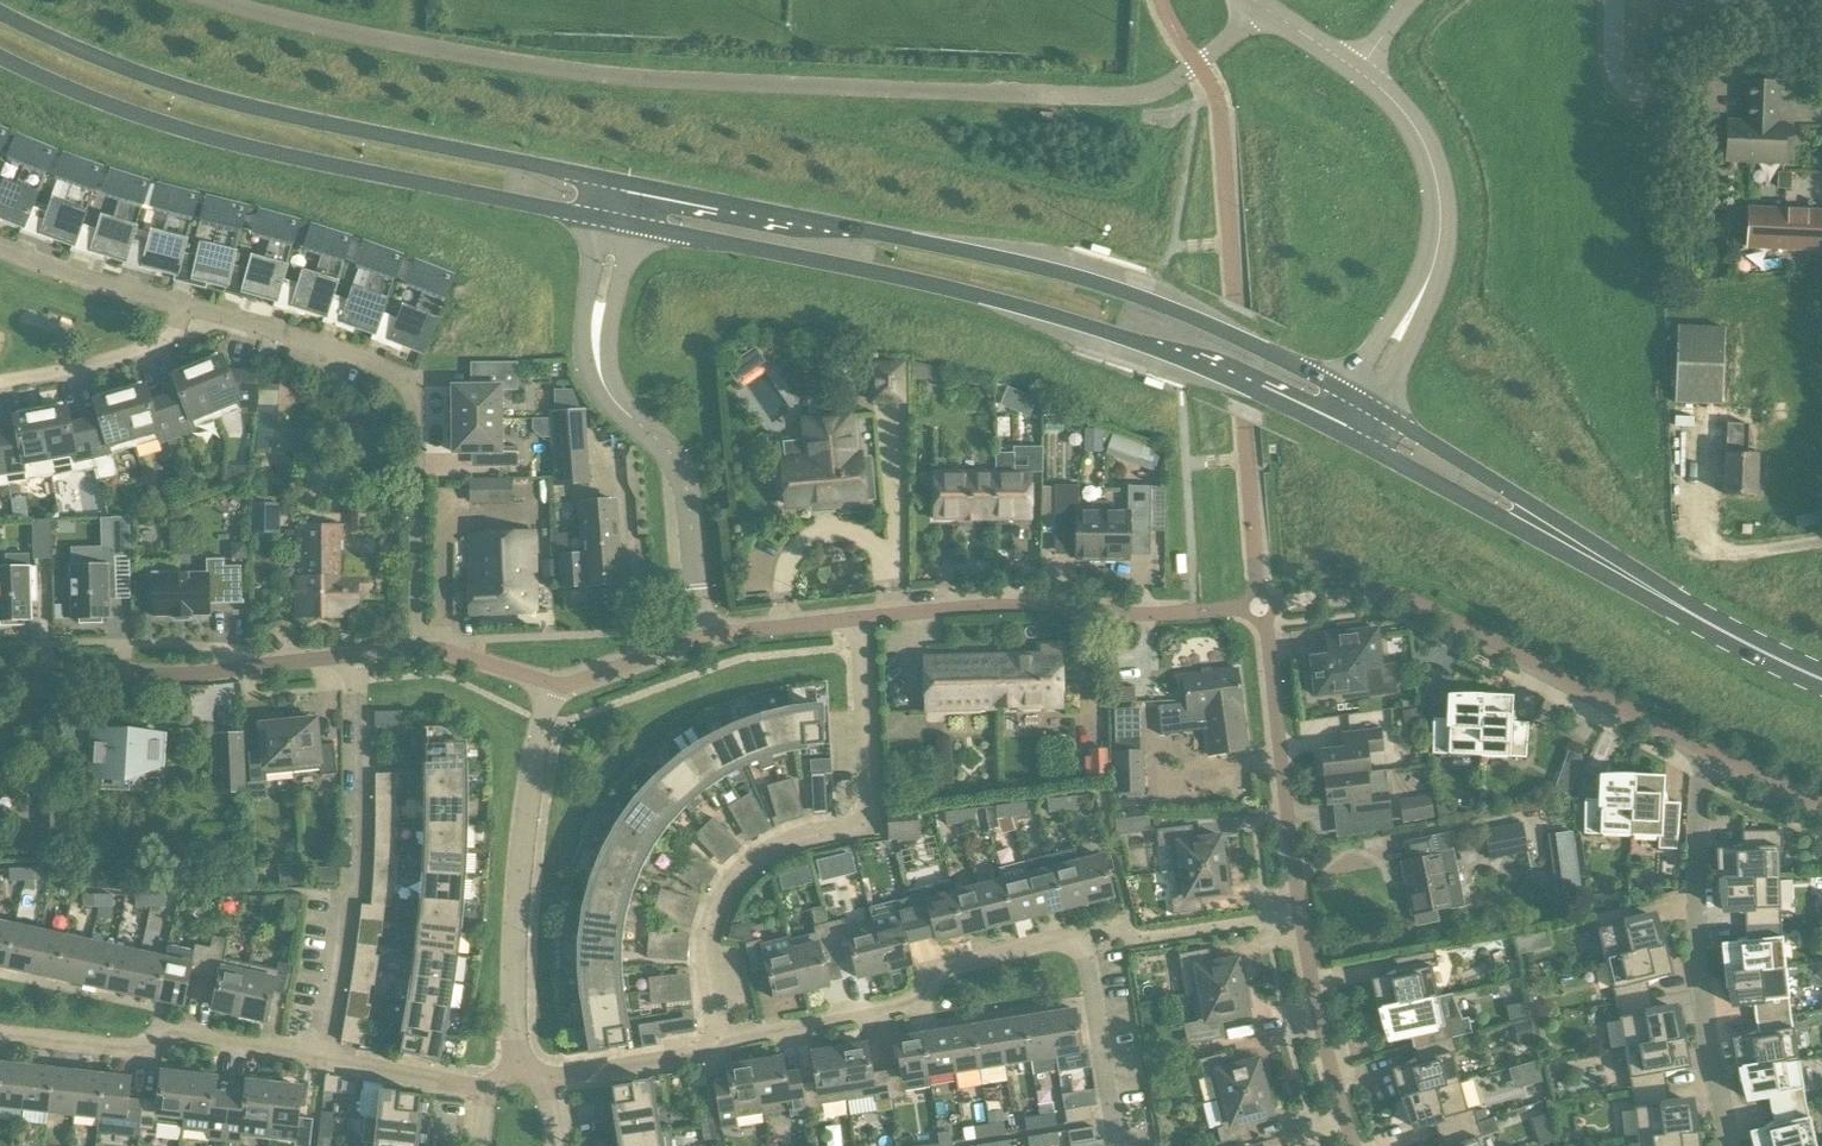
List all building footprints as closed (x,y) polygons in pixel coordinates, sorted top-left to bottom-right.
[(1778,84),(1748,82),(1746,113),(1749,113),(1748,122),(1729,122),(1727,161),(1783,163),(1785,124),(1777,124),(1778,84)] [(9,133),(0,129),(0,152),(9,133)] [(9,133),(0,152),(0,153),(9,157),(17,136),(9,133)] [(9,157),(25,164),(18,181),(6,176),(0,192),(0,222),(3,224),(5,219),(23,226),(21,231),(22,231),(47,173),(55,152),(17,136),(9,157)] [(63,155),(55,152),(47,173),(56,176),(63,155)] [(63,155),(56,176),(73,182),(66,200),(55,195),(39,238),(53,243),(55,238),(73,244),(72,249),(73,250),(95,190),(102,169),(63,155)] [(102,169),(95,190),(104,193),(111,171),(102,169)] [(111,171),(104,193),(121,198),(116,216),(104,212),(90,255),(104,259),(106,254),(124,260),(123,265),(124,266),(143,205),(150,183),(111,171)] [(1790,174),(1778,174),(1778,190),(1790,190),(1790,174)] [(158,185),(150,183),(143,205),(153,207),(158,185)] [(158,185),(153,207),(170,212),(165,230),(153,227),(142,270),(156,274),(158,269),(176,274),(175,279),(176,279),(193,218),(198,196),(158,185)] [(207,198),(198,196),(193,218),(201,220),(207,198)] [(207,198),(201,220),(219,224),(215,242),(202,239),(192,283),(206,286),(207,281),(226,286),(225,291),(226,291),(242,230),(247,208),(207,198)] [(247,208),(242,230),(253,233),(259,211),(247,208)] [(1768,210),(1749,209),(1748,247),(1821,251),(1821,212),(1768,210)] [(259,211),(253,233),(271,238),(266,256),(254,252),(242,296),(256,300),(257,295),(276,300),(275,305),(276,305),(293,244),(299,222),(259,211)] [(312,226),(299,222),(293,244),(305,248),(312,226)] [(312,226),(305,248),(322,253),(317,271),(305,267),(291,310),(305,314),(307,309),(325,315),(324,320),(325,321),(344,260),(351,239),(312,226)] [(351,239),(344,260),(356,264),(364,243),(351,239)] [(364,243),(356,264),(373,270),(367,288),(355,284),(340,326),(354,331),(356,326),(374,333),(372,338),(374,338),(395,278),(403,257),(364,243)] [(403,257),(395,278),(407,283),(415,262),(403,257)] [(415,262),(407,283),(424,289),(417,307),(405,302),(388,344),(402,349),(404,344),(422,352),(420,357),(422,357),(454,277),(415,262)] [(230,287),(242,290),(247,268),(236,265),(230,287)] [(1726,328),(1678,326),(1675,402),(1723,404),(1726,328)] [(753,347),(724,368),(734,382),(763,362),(753,347)] [(217,354),(195,362),(218,418),(242,409),(242,410),(255,411),(257,374),(229,373),(223,358),(219,359),(217,354)] [(179,394),(166,399),(178,435),(195,430),(194,428),(218,418),(195,362),(174,371),(176,377),(173,378),(179,394)] [(481,386),(472,386),(453,386),(453,394),(449,398),(448,403),(449,408),(453,412),(453,419),(501,419),(501,390),(518,390),(518,363),(481,363),(481,386)] [(903,401),(903,363),(873,363),(873,401),(903,401)] [(166,399),(151,404),(146,387),(143,388),(141,383),(119,389),(135,447),(160,440),(161,442),(167,439),(178,435),(166,399)] [(301,387),(260,384),(256,453),(297,456),(301,387)] [(1016,392),(1001,387),(995,404),(1010,409),(1016,392)] [(99,419),(85,422),(96,469),(95,469),(98,479),(117,475),(111,454),(135,447),(119,389),(96,395),(98,401),(94,402),(99,419)] [(85,422),(70,426),(67,408),(64,409),(63,403),(40,408),(52,476),(77,471),(78,473),(95,469),(96,469),(85,422)] [(14,418),(17,435),(2,437),(9,485),(27,482),(27,480),(52,476),(40,408),(17,412),(18,417),(14,418)] [(556,485),(590,483),(584,410),(551,413),(556,485)] [(849,417),(809,420),(805,421),(809,460),(783,462),(787,504),(833,500),(833,505),(864,502),(862,482),(871,481),(869,458),(859,459),(859,455),(852,456),(849,417)] [(501,419),(453,419),(453,426),(449,430),(448,435),(449,441),(453,444),(453,452),(486,452),(486,467),(519,467),(518,447),(501,447),(501,419)] [(1757,494),(1758,454),(1748,454),(1748,423),(1728,422),(1727,454),(1725,454),(1724,493),(1757,494)] [(1082,429),(1069,429),(1069,436),(1075,436),(1075,442),(1082,442),(1082,429)] [(1086,430),(1085,444),(1102,444),(1103,430),(1086,430)] [(1113,434),(1108,449),(1124,455),(1129,441),(1113,434)] [(178,435),(167,439),(173,454),(183,450),(178,435)] [(9,485),(2,437),(0,438),(0,486),(9,485)] [(930,456),(921,456),(921,467),(930,467),(930,456)] [(997,458),(997,472),(994,472),(994,519),(1030,519),(1030,472),(1014,472),(1014,458),(997,458)] [(994,519),(994,472),(935,472),(935,520),(994,519)] [(472,502),(511,501),(511,480),(471,481),(472,502)] [(1093,502),(1093,512),(1078,511),(1078,486),(1055,485),(1055,533),(1076,533),(1076,559),(1102,559),(1103,502),(1093,502)] [(1103,502),(1102,559),(1129,560),(1129,534),(1150,534),(1151,486),(1128,486),(1128,512),(1114,512),(1114,502),(1103,502)] [(172,497),(157,502),(161,513),(175,507),(172,497)] [(586,553),(582,554),(562,555),(564,587),(588,585),(588,586),(620,584),(614,500),(582,502),(586,553)] [(279,534),(279,504),(252,504),(251,533),(279,534)] [(351,514),(350,533),(366,533),(367,514),(351,514)] [(111,518),(112,557),(131,557),(130,517),(111,518)] [(32,520),(33,559),(53,559),(51,520),(32,520)] [(366,558),(356,558),(342,549),(342,524),(295,524),(295,617),(342,617),(342,614),(357,614),(357,593),(368,593),(368,575),(366,575),(366,558)] [(533,531),(469,534),(471,586),(468,586),(469,612),(537,609),(533,531)] [(557,555),(570,554),(568,534),(555,535),(557,555)] [(247,543),(237,544),(232,548),(232,559),(248,558),(247,543)] [(7,568),(0,568),(0,621),(1,621),(1,626),(24,625),(24,620),(30,620),(30,598),(37,598),(36,567),(29,568),(29,556),(7,557),(7,568)] [(153,573),(153,581),(150,585),(150,597),(154,601),(154,616),(209,615),(209,599),(226,599),(224,559),(206,559),(207,576),(178,577),(178,572),(153,573)] [(557,578),(557,561),(543,561),(543,578),(557,578)] [(115,565),(72,566),(73,619),(80,618),(80,624),(102,623),(102,618),(109,618),(108,596),(115,595),(115,565)] [(1312,661),(1307,661),(1309,677),(1313,677),(1315,696),(1344,692),(1344,697),(1384,692),(1377,629),(1338,633),(1341,654),(1311,658),(1312,661)] [(999,656),(1001,708),(1062,707),(1060,647),(1040,648),(1040,655),(999,656)] [(1001,708),(999,656),(924,658),(925,710),(1001,708)] [(1208,755),(1248,749),(1241,704),(1242,704),(1237,669),(1183,677),(1189,713),(1202,711),(1208,755)] [(1136,688),(1121,689),(1121,703),(1137,703),(1136,688)] [(1468,693),(1468,697),(1462,697),(1451,698),(1450,719),(1433,718),(1433,753),(1479,755),(1482,694),(1468,693)] [(1482,694),(1479,755),(1526,758),(1529,722),(1512,722),(1514,695),(1482,694)] [(1142,739),(1143,706),(1117,705),(1116,738),(1142,739)] [(790,709),(797,747),(824,744),(823,724),(822,724),(821,706),(817,706),(794,709),(790,709)] [(1403,711),(1406,726),(1421,723),(1418,708),(1403,711)] [(797,747),(790,709),(786,710),(764,715),(760,716),(772,754),(787,750),(787,749),(797,747)] [(375,726),(402,726),(402,711),(375,712),(375,726)] [(1054,730),(1057,716),(1042,713),(1039,727),(1054,730)] [(306,715),(288,716),(293,772),(321,769),(321,776),(337,774),(334,744),(319,746),(316,721),(318,721),(318,719),(307,720),(306,715)] [(293,772),(288,716),(270,718),(270,724),(259,725),(259,726),(261,726),(263,751),(248,753),(251,782),(267,781),(266,775),(293,772)] [(735,725),(732,727),(747,762),(757,758),(761,771),(775,766),(772,754),(760,716),(757,717),(735,725)] [(427,771),(465,770),(464,743),(452,744),(452,741),(452,738),(451,736),(450,734),(448,732),(446,730),(444,729),(442,728),(439,727),(438,727),(425,728),(425,729),(427,729),(427,745),(426,745),(427,771)] [(747,762),(732,727),(728,728),(708,739),(705,740),(725,775),(726,774),(739,768),(738,767),(747,762)] [(90,729),(87,780),(88,780),(89,776),(102,777),(101,790),(130,792),(131,764),(161,766),(163,735),(90,729)] [(1383,750),(1381,731),(1349,734),(1351,748),(1322,752),(1325,778),(1366,773),(1366,774),(1369,774),(1369,773),(1367,752),(1383,750)] [(216,735),(218,774),(219,794),(245,793),(242,734),(216,735)] [(942,736),(941,781),(953,781),(954,736),(942,736)] [(725,775),(705,740),(701,742),(682,755),(679,757),(703,788),(711,782),(712,783),(723,776),(725,775)] [(1085,758),(1086,783),(1109,782),(1108,749),(1090,750),(1090,758),(1085,758)] [(1145,793),(1144,751),(1114,751),(1115,794),(1145,793)] [(659,775),(656,777),(684,806),(692,814),(703,805),(695,795),(703,788),(679,757),(676,760),(659,775)] [(465,770),(427,771),(427,781),(426,781),(426,797),(466,796),(465,770)] [(1385,771),(1369,773),(1369,774),(1366,774),(1366,773),(1325,778),(1328,804),(1357,801),(1359,815),(1390,811),(1385,771)] [(1576,777),(1561,772),(1554,791),(1569,797),(1576,777)] [(826,790),(825,775),(825,774),(812,774),(812,790),(826,790)] [(1602,799),(1585,799),(1584,834),(1631,836),(1634,774),(1620,774),(1620,778),(1608,778),(1602,778),(1602,799)] [(1634,774),(1631,836),(1660,837),(1659,849),(1677,851),(1681,803),(1664,802),(1665,776),(1634,774)] [(684,806),(656,777),(653,780),(638,797),(636,800),(666,824),(672,816),(673,817),(682,807),(684,806)] [(780,782),(785,798),(797,794),(793,779),(780,782)] [(39,781),(42,853),(62,852),(59,780),(39,781)] [(785,798),(780,782),(768,786),(772,802),(785,798)] [(376,797),(396,797),(395,787),(376,787),(376,797)] [(751,793),(739,800),(748,814),(759,807),(751,793)] [(1403,824),(1435,818),(1431,795),(1399,801),(1403,824)] [(466,823),(466,796),(426,797),(426,812),(427,812),(427,823),(466,823)] [(1077,796),(1062,798),(1064,810),(1079,808),(1077,796)] [(396,807),(396,797),(376,797),(376,808),(396,807)] [(1064,810),(1062,798),(1047,800),(1049,812),(1064,810)] [(620,822),(618,825),(651,846),(660,833),(660,832),(666,824),(636,800),(633,803),(620,822)] [(748,814),(739,800),(728,807),(736,821),(748,814)] [(1026,803),(1011,804),(1013,816),(1028,815),(1026,803)] [(1013,816),(1011,804),(996,806),(998,818),(1013,816)] [(1445,806),(1436,807),(1438,820),(1451,818),(1450,810),(1445,806)] [(975,809),(960,811),(962,823),(976,821),(975,809)] [(962,823),(960,811),(945,813),(947,825),(962,823)] [(890,834),(917,832),(915,812),(888,814),(890,834)] [(1147,817),(1135,819),(1137,834),(1149,832),(1147,817)] [(704,827),(715,838),(725,829),(714,818),(704,827)] [(426,833),(425,848),(465,850),(466,823),(427,823),(427,833),(426,833)] [(1491,860),(1528,853),(1523,824),(1485,831),(1491,860)] [(605,848),(603,851),(638,868),(643,859),(644,859),(650,847),(651,846),(618,825),(616,828),(605,848)] [(1174,871),(1229,864),(1227,845),(1221,846),(1220,836),(1218,836),(1218,837),(1194,841),(1192,826),(1156,830),(1158,847),(1170,845),(1174,871)] [(715,838),(704,827),(695,836),(706,848),(715,838)] [(1573,831),(1549,835),(1558,894),(1582,891),(1573,831)] [(1717,848),(1718,880),(1779,877),(1778,849),(1783,848),(1783,831),(1742,831),(1743,847),(1717,848)] [(376,836),(375,846),(395,847),(395,837),(376,836)] [(1419,924),(1437,920),(1435,911),(1452,907),(1464,905),(1457,870),(1445,872),(1442,854),(1435,856),(1432,839),(1405,845),(1409,861),(1403,862),(1413,915),(1417,914),(1419,924)] [(395,847),(375,846),(375,857),(395,857),(395,847)] [(465,850),(425,848),(425,864),(426,864),(425,874),(464,876),(465,850)] [(683,850),(676,861),(690,870),(697,859),(683,850)] [(1087,902),(1077,863),(1074,850),(1049,856),(1062,908),(1087,902)] [(593,876),(592,880),(630,892),(630,890),(635,877),(634,877),(638,868),(603,851),(602,855),(593,876)] [(850,856),(835,860),(839,878),(855,874),(850,856)] [(1049,856),(1024,863),(1037,915),(1062,908),(1049,856)] [(1103,857),(1077,863),(1087,902),(1114,895),(1114,894),(1112,894),(1103,857)] [(51,875),(63,874),(63,859),(51,859),(51,875)] [(690,870),(676,861),(669,872),(683,881),(690,870)] [(1037,915),(1024,863),(1000,869),(1003,882),(1002,882),(1012,921),(1037,915)] [(1229,864),(1174,871),(1177,898),(1171,899),(1173,915),(1203,911),(1201,896),(1226,893),(1226,894),(1227,894),(1226,883),(1232,882),(1229,864)] [(301,866),(282,867),(284,887),(302,885),(301,866)] [(39,867),(24,868),(25,880),(40,879),(39,867)] [(807,867),(794,870),(797,884),(810,881),(807,867)] [(25,880),(24,868),(10,869),(10,881),(25,880)] [(337,869),(329,868),(325,873),(325,885),(336,885),(336,884),(337,884),(337,869)] [(464,876),(425,874),(425,884),(424,884),(422,900),(462,903),(464,876)] [(1779,877),(1718,880),(1718,894),(1722,894),(1724,905),(1725,911),(1745,910),(1746,920),(1746,925),(1781,923),(1779,877)] [(585,906),(584,909),(622,917),(624,907),(625,907),(629,894),(630,892),(592,880),(591,883),(585,906)] [(952,894),(954,894),(951,881),(909,891),(912,902),(911,902),(919,931),(933,928),(936,938),(935,939),(935,940),(962,933),(952,894)] [(1012,921),(1002,882),(977,888),(987,927),(1012,921)] [(373,896),(392,897),(393,887),(373,885),(373,896)] [(977,888),(954,894),(952,894),(962,933),(987,927),(977,888)] [(657,901),(672,906),(677,894),(661,889),(657,901)] [(98,907),(98,895),(83,895),(83,907),(98,907)] [(98,895),(98,907),(113,907),(113,895),(98,895)] [(151,907),(151,895),(136,895),(136,907),(151,907)] [(151,895),(151,907),(166,907),(166,895),(151,895)] [(392,897),(373,896),(372,906),(391,907),(392,897)] [(283,913),(298,914),(299,899),(284,898),(283,913)] [(462,903),(422,900),(421,915),(422,915),(421,925),(460,929),(462,903)] [(672,906),(657,901),(653,914),(668,919),(672,906)] [(919,931),(911,902),(897,906),(898,913),(872,920),(885,970),(913,963),(913,962),(911,962),(905,935),(919,931)] [(1662,931),(1658,932),(1657,927),(1653,916),(1633,921),(1629,905),(1595,914),(1606,960),(1666,945),(1662,931)] [(811,911),(815,926),(814,926),(815,934),(789,940),(801,991),(830,984),(830,982),(828,983),(822,956),(836,952),(829,923),(825,908),(811,911)] [(622,917),(584,909),(583,913),(580,936),(580,939),(619,942),(619,941),(621,927),(620,927),(622,917)] [(885,970),(872,920),(845,926),(843,919),(829,923),(836,952),(850,948),(857,975),(856,976),(856,977),(885,970)] [(7,966),(16,927),(0,923),(0,965),(7,966)] [(1748,941),(1727,943),(1721,943),(1725,974),(1786,968),(1781,923),(1746,925),(1747,936),(1748,941)] [(419,935),(417,951),(457,956),(460,929),(421,925),(420,935),(419,935)] [(40,932),(16,927),(7,966),(32,971),(40,932)] [(65,937),(40,932),(32,971),(57,977),(65,937)] [(649,932),(648,945),(664,946),(665,933),(649,932)] [(359,933),(358,943),(377,946),(378,936),(359,933)] [(65,937),(57,977),(82,982),(90,943),(65,937)] [(210,947),(204,977),(219,980),(213,1007),(211,1007),(211,1008),(240,1014),(251,963),(224,958),(228,939),(213,937),(211,947),(210,947)] [(619,942),(580,939),(579,943),(579,966),(579,970),(618,968),(618,958),(619,958),(619,944),(619,942)] [(1524,939),(1514,940),(1518,957),(1528,955),(1524,939)] [(801,991),(789,940),(762,947),(760,940),(745,944),(753,973),(767,969),(774,996),(772,996),(773,998),(801,991)] [(90,943),(82,982),(107,987),(115,948),(90,943)] [(377,946),(358,943),(356,953),(376,956),(377,946)] [(165,959),(157,998),(185,1004),(185,1003),(183,1002),(190,973),(204,977),(210,947),(195,944),(194,952),(169,946),(166,959),(165,959)] [(664,946),(648,945),(647,958),(663,959),(664,946)] [(1666,945),(1606,960),(1617,1004),(1651,997),(1649,987),(1647,982),(1673,976),(1666,945)] [(140,954),(115,948),(107,987),(131,993),(140,954)] [(1193,996),(1248,986),(1245,967),(1239,968),(1237,958),(1236,958),(1236,960),(1211,964),(1208,949),(1179,955),(1182,970),(1188,969),(1193,996)] [(416,966),(415,976),(453,982),(457,956),(417,951),(415,966),(416,966)] [(1397,974),(1376,978),(1371,979),(1378,1010),(1381,1009),(1438,997),(1431,968),(1438,966),(1435,951),(1394,959),(1397,974)] [(140,954),(131,993),(157,998),(165,959),(140,954)] [(278,969),(251,963),(240,1014),(269,1021),(269,1019),(267,1019),(273,992),(288,995),(294,966),(279,962),(278,969)] [(618,968),(579,970),(579,974),(582,997),(582,1000),(621,994),(621,992),(620,978),(619,978),(618,968)] [(1786,968),(1725,974),(1726,989),(1730,988),(1732,999),(1733,1005),(1754,1003),(1754,1008),(1755,1018),(1791,1014),(1786,968)] [(412,986),(410,1002),(449,1008),(453,982),(415,976),(413,986),(412,986)] [(650,991),(666,989),(665,976),(649,978),(650,991)] [(352,981),(350,991),(369,995),(371,985),(352,981)] [(1248,986),(1193,996),(1198,1022),(1184,1025),(1187,1045),(1225,1038),(1221,1019),(1246,1015),(1246,1016),(1248,1016),(1246,1005),(1251,1004),(1248,986)] [(666,989),(650,991),(651,1004),(667,1002),(666,989)] [(369,995),(350,991),(349,1001),(368,1005),(369,995)] [(624,1009),(621,994),(582,1000),(586,1026),(624,1019),(623,1009),(624,1009)] [(1438,997),(1381,1009),(1378,1010),(1381,1024),(1385,1023),(1388,1034),(1390,1039),(1410,1035),(1411,1039),(1413,1048),(1453,1038),(1473,1033),(1469,1018),(1463,1019),(1453,994),(1438,997)] [(1651,997),(1617,1004),(1625,1049),(1685,1038),(1683,1024),(1679,1025),(1676,1013),(1674,1008),(1654,1012),(1653,1007),(1651,997)] [(449,1008),(410,1002),(407,1017),(408,1017),(406,1027),(444,1034),(449,1008)] [(1077,1011),(1049,1015),(1056,1055),(1058,1072),(1060,1072),(1060,1071),(1090,1066),(1090,1068),(1092,1067),(1088,1048),(1081,1049),(1076,1012),(1077,1012),(1077,1011)] [(1758,1034),(1738,1037),(1732,1038),(1738,1069),(1741,1069),(1798,1058),(1791,1014),(1755,1018),(1756,1024),(1757,1029),(1758,1034)] [(1056,1055),(1049,1015),(1023,1019),(1030,1059),(1056,1055)] [(629,1046),(624,1019),(586,1026),(591,1052),(609,1049),(629,1046)] [(1030,1059),(1023,1019),(998,1023),(1005,1063),(1030,1059)] [(656,1036),(672,1033),(670,1020),(654,1023),(656,1036)] [(1530,1022),(1515,1025),(1518,1042),(1534,1038),(1530,1022)] [(1005,1063),(998,1023),(973,1027),(980,1067),(1005,1063)] [(444,1034),(406,1027),(400,1053),(420,1058),(421,1057),(438,1061),(444,1034)] [(980,1067),(973,1027),(948,1031),(955,1071),(980,1067)] [(361,1044),(363,1034),(344,1031),(342,1041),(361,1044)] [(948,1031),(922,1035),(929,1075),(955,1071),(948,1031)] [(901,1069),(886,1071),(891,1101),(906,1098),(905,1092),(930,1087),(928,1075),(929,1075),(922,1035),(895,1040),(895,1041),(896,1041),(901,1069)] [(1417,1062),(1397,1068),(1392,1069),(1400,1099),(1459,1082),(1451,1054),(1457,1052),(1453,1038),(1413,1048),(1414,1053),(1417,1062)] [(1685,1038),(1625,1049),(1632,1094),(1667,1089),(1667,1084),(1665,1073),(1690,1069),(1685,1038)] [(891,1101),(886,1071),(871,1073),(867,1046),(869,1046),(868,1044),(839,1049),(848,1100),(875,1096),(876,1103),(891,1101)] [(848,1100),(839,1049),(810,1054),(810,1055),(812,1055),(816,1082),(802,1085),(807,1114),(822,1112),(820,1105),(848,1100)] [(1216,1100),(1270,1086),(1265,1068),(1260,1070),(1257,1059),(1256,1059),(1256,1061),(1232,1067),(1228,1053),(1199,1060),(1203,1075),(1209,1074),(1216,1100)] [(800,1072),(785,1074),(783,1060),(784,1059),(784,1058),(755,1063),(763,1114),(790,1110),(791,1117),(807,1114),(802,1085),(800,1072)] [(1538,1058),(1510,1066),(1516,1087),(1544,1079),(1538,1058)] [(1798,1058),(1741,1069),(1738,1069),(1740,1083),(1744,1083),(1747,1094),(1748,1099),(1769,1096),(1770,1101),(1771,1111),(1806,1104),(1798,1058)] [(727,1069),(729,1081),(714,1084),(722,1128),(737,1126),(736,1118),(763,1114),(755,1063),(726,1067),(726,1069),(727,1069)] [(3,1065),(0,1090),(0,1105),(23,1107),(28,1067),(3,1065)] [(28,1067),(23,1107),(49,1110),(53,1070),(28,1067)] [(707,1085),(706,1075),(705,1068),(690,1071),(693,1088),(707,1085)] [(53,1070),(49,1110),(74,1113),(78,1073),(53,1070)] [(158,1101),(143,1100),(140,1129),(155,1131),(156,1124),(183,1127),(189,1075),(160,1072),(160,1073),(161,1073),(158,1101)] [(104,1076),(78,1073),(74,1113),(100,1116),(104,1076)] [(189,1075),(183,1127),(210,1130),(210,1137),(225,1139),(230,1094),(215,1092),(217,1080),(218,1080),(218,1078),(189,1075)] [(338,1094),(340,1077),(326,1075),(324,1092),(338,1094)] [(104,1076),(100,1116),(101,1116),(100,1125),(140,1129),(143,1100),(128,1098),(130,1080),(132,1081),(132,1079),(104,1076)] [(618,1113),(654,1107),(650,1081),(632,1084),(612,1087),(615,1106),(616,1106),(618,1113)] [(230,1094),(225,1139),(240,1141),(241,1134),(268,1137),(274,1085),(245,1082),(245,1083),(246,1083),(245,1096),(230,1094)] [(1459,1082),(1400,1099),(1404,1113),(1408,1112),(1410,1117),(1414,1128),(1434,1122),(1437,1131),(1438,1136),(1478,1123),(1474,1109),(1467,1111),(1459,1082)] [(274,1085),(268,1137),(295,1140),(295,1145),(310,1145),(314,1119),(299,1117),(302,1089),(303,1090),(303,1088),(274,1085)] [(1270,1086),(1216,1100),(1223,1127),(1217,1128),(1221,1144),(1250,1136),(1246,1121),(1270,1115),(1270,1117),(1272,1116),(1269,1106),(1275,1104),(1270,1086)] [(1669,1099),(1667,1089),(1632,1094),(1637,1139),(1695,1133),(1699,1133),(1697,1118),(1693,1119),(1691,1108),(1690,1102),(1669,1104),(1669,1099)] [(1095,1090),(1062,1096),(1064,1110),(1098,1105),(1095,1090)] [(382,1091),(379,1118),(416,1122),(417,1114),(418,1114),(420,1095),(400,1093),(382,1091)] [(1052,1102),(1038,1104),(1040,1116),(1054,1114),(1052,1102)] [(1755,1130),(1749,1132),(1753,1145),(1816,1145),(1806,1104),(1771,1111),(1772,1116),(1775,1126),(1755,1130)] [(1067,1124),(1093,1120),(1091,1106),(1064,1110),(1067,1124)] [(654,1107),(618,1113),(619,1123),(617,1124),(619,1139),(659,1133),(654,1107)] [(702,1126),(714,1124),(712,1109),(700,1111),(702,1126)] [(1001,1110),(987,1112),(989,1125),(1004,1122),(1001,1110)] [(1534,1116),(1540,1143),(1554,1139),(1548,1113),(1534,1116)] [(1054,1114),(1040,1116),(1042,1128),(1056,1126),(1054,1114)] [(1042,1128),(1040,1116),(1025,1119),(1027,1131),(1042,1128)] [(376,1143),(402,1145),(416,1145),(417,1132),(415,1132),(416,1122),(379,1118),(376,1143)] [(1493,1118),(1478,1123),(1483,1136),(1498,1131),(1493,1118)] [(320,1122),(319,1137),(331,1139),(332,1124),(320,1122)] [(1004,1122),(989,1125),(991,1137),(1006,1134),(1004,1122)] [(1476,1139),(1483,1136),(1478,1123),(1438,1136),(1441,1145),(1442,1145),(1479,1145),(1476,1139)] [(714,1124),(702,1126),(704,1141),(716,1139),(714,1124)] [(991,1137),(989,1125),(974,1127),(976,1139),(991,1137)] [(1096,1141),(1094,1127),(1068,1131),(1070,1145),(1096,1141)] [(950,1132),(938,1134),(940,1145),(952,1145),(950,1132)] [(659,1133),(619,1139),(621,1145),(661,1145),(659,1133)] [(1043,1135),(1045,1145),(1052,1145),(1059,1145),(1058,1133),(1043,1135)] [(1695,1133),(1637,1139),(1638,1145),(1700,1145),(1699,1133),(1695,1133)] [(1043,1135),(1028,1137),(1029,1145),(1045,1145),(1043,1135)] [(319,1137),(318,1145),(330,1145),(331,1139),(319,1137)]
